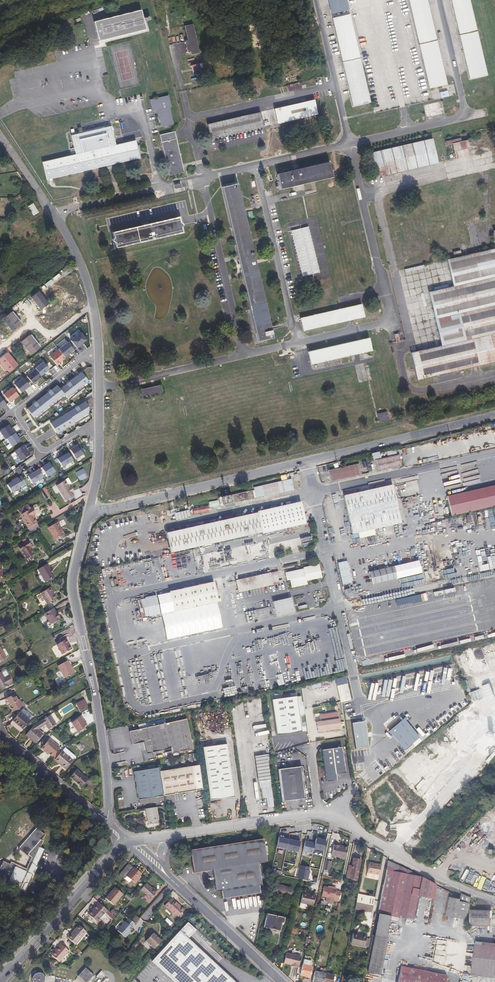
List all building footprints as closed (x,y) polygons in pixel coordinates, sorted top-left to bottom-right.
[(348,9),(346,0),(328,0),(331,13),(348,9)] [(429,88),(447,84),(434,31),(427,0),(410,0),(409,0),(419,44),(429,88)] [(487,75),(472,11),(470,0),(451,0),(463,51),(469,79),(487,75)] [(145,29),(143,21),(143,18),(141,10),(94,22),(99,41),(145,29)] [(343,65),(353,106),(370,102),(349,14),(332,18),(343,65)] [(187,40),(185,41),(188,52),(190,52),(191,55),(200,53),(193,24),(184,26),(187,40)] [(209,61),(191,65),(192,69),(192,71),(193,74),(211,70),(209,61)] [(152,111),(158,110),(162,127),(173,124),(169,107),(171,107),(168,95),(150,99),(152,111)] [(277,123),(317,114),(314,99),(274,108),(277,123)] [(263,127),(260,112),(207,124),(211,139),(263,127)] [(73,141),(75,154),(70,155),(42,162),(46,179),(140,158),(136,140),(115,145),(111,126),(71,135),(73,141)] [(170,132),(160,135),(169,175),(184,172),(183,168),(182,164),(178,145),(177,143),(176,138),(175,131),(170,132)] [(377,177),(437,162),(431,138),(371,152),(377,177)] [(455,159),(471,155),(467,140),(461,141),(460,138),(445,141),(446,145),(452,144),(455,159)] [(293,170),(301,184),(332,176),(329,162),(293,170)] [(300,184),(292,170),(277,174),(280,189),(300,184)] [(255,330),(256,334),(271,331),(271,329),(270,326),(237,183),(222,187),(249,306),(250,309),(254,325),(255,330)] [(28,206),(33,215),(38,212),(33,203),(28,206)] [(179,217),(112,233),(113,237),(112,239),(113,241),(115,242),(116,246),(182,231),(181,227),(182,225),(182,223),(180,222),(179,217)] [(308,226),(291,230),(302,276),(319,272),(308,226)] [(494,361),(494,247),(447,259),(453,286),(429,292),(430,299),(441,345),(411,352),(411,354),(417,379),(439,374),(483,364),(494,361)] [(31,297),(41,310),(49,303),(39,291),(31,297)] [(366,309),(364,304),(300,318),(301,324),(366,309)] [(351,319),(367,316),(366,309),(301,324),(303,330),(346,321),(351,319)] [(2,319),(12,331),(21,324),(11,312),(2,319)] [(271,331),(256,334),(258,341),(273,337),(271,331)] [(71,340),(77,348),(80,346),(80,345),(86,339),(81,332),(71,340)] [(21,342),(31,354),(40,347),(30,335),(21,342)] [(354,354),(364,352),(368,351),(372,350),(369,337),(308,351),(311,364),(317,363),(319,368),(324,367),(323,361),(354,354)] [(58,349),(65,357),(68,354),(68,353),(70,352),(74,349),(67,342),(58,349)] [(57,365),(65,358),(65,357),(58,349),(50,356),(57,365)] [(9,372),(18,365),(8,352),(0,358),(0,361),(2,363),(0,364),(5,370),(6,368),(9,372)] [(36,369),(41,375),(49,369),(43,361),(35,368),(36,369)] [(82,385),(92,377),(92,367),(88,367),(79,374),(77,375),(69,382),(73,387),(71,389),(67,384),(60,389),(57,385),(51,390),(55,395),(53,397),(48,392),(36,402),(40,407),(38,409),(34,404),(27,409),(36,420),(66,396),(69,400),(84,387),(82,385)] [(33,384),(42,376),(41,375),(36,369),(27,376),(33,384)] [(21,392),(30,385),(24,378),(15,385),(21,392)] [(160,385),(140,390),(142,398),(162,393),(160,385)] [(10,402),(18,395),(12,387),(3,394),(10,402)] [(92,398),(91,398),(78,406),(81,412),(78,413),(75,408),(64,414),(63,416),(59,418),(57,419),(53,421),(51,423),(57,433),(74,422),(75,424),(89,416),(89,407),(92,407),(92,398)] [(379,422),(388,420),(386,412),(378,414),(379,422)] [(15,433),(13,430),(12,430),(11,429),(8,425),(0,431),(0,432),(5,440),(15,433)] [(21,441),(15,433),(6,439),(12,447),(21,441)] [(30,455),(23,445),(14,451),(21,461),(30,455)] [(77,446),(70,450),(76,459),(83,455),(77,446)] [(60,456),(57,458),(62,467),(73,461),(68,453),(64,455),(61,457),(60,456)] [(401,465),(399,455),(375,460),(378,471),(401,465)] [(49,463),(41,468),(47,477),(55,472),(49,463)] [(343,468),(328,471),(330,481),(348,477),(361,474),(359,464),(343,468)] [(84,468),(78,472),(83,479),(87,477),(84,473),(86,471),(84,468)] [(21,476),(7,485),(12,493),(26,484),(21,476)] [(292,483),(291,479),(253,488),(256,498),(293,490),(292,483)] [(68,486),(65,481),(56,486),(65,501),(73,496),(71,493),(73,493),(70,488),(69,488),(68,486)] [(392,485),(354,493),(343,496),(352,534),(373,529),(401,523),(392,485)] [(494,507),(494,487),(448,497),(452,517),(494,507)] [(252,491),(221,497),(223,505),(254,498),(252,491)] [(334,502),(325,503),(327,523),(336,522),(334,502)] [(298,504),(166,533),(170,553),(302,523),(298,504)] [(192,509),(193,514),(209,511),(207,505),(192,509)] [(28,528),(37,522),(35,518),(33,515),(34,514),(31,509),(20,515),(28,528)] [(176,513),(161,515),(162,522),(177,520),(176,513)] [(40,527),(37,522),(28,528),(30,532),(40,527)] [(59,528),(60,527),(61,527),(58,522),(48,528),(55,539),(63,534),(59,528)] [(27,541),(18,546),(25,559),(34,554),(30,547),(30,546),(27,541)] [(267,556),(264,542),(206,555),(209,569),(267,556)] [(55,577),(53,573),(50,569),(47,564),(38,569),(45,582),(55,577)] [(318,564),(312,566),(315,579),(321,578),(318,564)] [(315,579),(312,566),(303,567),(304,570),(306,581),(315,579)] [(373,585),(398,579),(395,567),(370,572),(373,585)] [(306,581),(304,570),(285,573),(287,580),(289,579),(291,588),(307,584),(306,581)] [(238,592),(273,585),(270,573),(235,581),(238,592)] [(218,602),(214,582),(169,592),(174,611),(218,602)] [(54,594),(50,587),(40,593),(47,604),(56,598),(54,594)] [(317,592),(320,603),(327,601),(324,590),(317,592)] [(397,606),(422,601),(421,594),(395,600),(397,606)] [(160,595),(137,600),(141,617),(164,612),(160,595)] [(276,616),(295,612),(291,597),(273,601),(276,616)] [(54,608),(44,613),(48,620),(48,622),(47,627),(53,628),(55,622),(60,619),(54,608)] [(69,646),(70,646),(66,639),(56,644),(62,654),(71,650),(69,646)] [(74,673),(67,660),(57,666),(64,678),(74,673)] [(0,689),(12,683),(8,675),(4,678),(1,671),(0,672),(0,689)] [(349,690),(348,683),(338,685),(341,700),(351,697),(349,690)] [(490,703),(494,701),(494,697),(490,684),(483,686),(490,703)] [(473,701),(483,697),(479,689),(470,692),(473,701)] [(272,699),(277,734),(302,731),(300,713),(298,696),(292,696),(292,693),(286,694),(286,697),(284,697),(284,692),(276,693),(277,698),(272,699)] [(12,712),(24,705),(22,702),(20,703),(18,700),(17,700),(15,697),(11,699),(10,697),(5,699),(7,703),(9,703),(10,704),(9,705),(8,705),(9,705),(12,712)] [(85,699),(77,703),(82,711),(90,706),(85,699)] [(20,712),(13,720),(22,729),(30,720),(20,712)] [(346,713),(346,720),(360,720),(360,712),(346,713)] [(338,713),(321,716),(322,722),(317,723),(318,731),(340,728),(338,713)] [(30,737),(36,742),(43,734),(37,729),(45,724),(48,729),(58,723),(52,714),(33,726),(26,735),(29,738),(30,737)] [(83,717),(72,722),(76,732),(87,727),(83,717)] [(149,742),(152,754),(171,749),(173,754),(194,749),(187,719),(132,732),(135,745),(144,743),(149,742)] [(403,720),(388,732),(404,751),(419,738),(403,720)] [(352,723),(356,749),(368,747),(364,722),(352,723)] [(435,754),(445,746),(439,738),(429,747),(435,754)] [(60,748),(49,739),(41,749),(43,751),(45,751),(47,752),(52,757),(60,748)] [(146,755),(152,754),(149,742),(144,743),(146,755)] [(203,748),(210,800),(235,796),(228,744),(203,748)] [(328,781),(338,779),(337,773),(347,772),(343,747),(342,746),(342,744),(339,744),(339,747),(323,749),(328,781)] [(62,751),(55,759),(62,764),(61,765),(65,769),(72,760),(62,751)] [(274,806),(267,755),(254,756),(258,782),(259,782),(260,788),(261,788),(262,798),(266,797),(268,807),(274,806)] [(302,765),(278,768),(282,800),(306,798),(302,765)] [(141,808),(167,804),(166,796),(162,771),(161,766),(149,768),(149,767),(141,768),(141,770),(135,771),(141,808)] [(199,766),(162,771),(166,796),(203,790),(199,766)] [(76,770),(70,777),(81,787),(87,779),(76,770)] [(157,807),(146,809),(148,824),(159,822),(157,807)] [(372,818),(374,821),(376,820),(384,833),(393,826),(387,818),(386,818),(384,815),(386,813),(384,810),(372,818)] [(37,867),(45,849),(40,847),(43,841),(41,840),(45,835),(37,827),(18,848),(27,856),(28,854),(32,857),(26,869),(11,862),(10,864),(3,861),(0,868),(0,876),(7,879),(7,878),(9,878),(6,884),(18,889),(19,887),(20,888),(20,889),(25,891),(29,883),(30,881),(31,879),(32,876),(33,874),(31,873),(34,865),(37,867)] [(289,839),(279,837),(277,847),(287,849),(289,839)] [(326,840),(317,838),(315,848),(324,850),(326,840)] [(301,842),(289,839),(287,849),(298,852),(301,842)] [(212,871),(216,893),(220,892),(221,900),(260,894),(259,886),(261,886),(258,864),(266,863),(263,840),(190,851),(193,874),(212,871)] [(315,843),(305,841),(303,851),(313,853),(315,843)] [(346,861),(348,848),(342,847),(335,846),(333,855),(340,857),(340,859),(346,861)] [(348,870),(346,877),(357,880),(361,859),(353,857),(351,870),(348,870)] [(437,884),(434,883),(413,871),(387,861),(377,913),(379,914),(375,935),(372,935),(365,972),(380,975),(387,938),(386,938),(391,916),(402,918),(402,920),(413,922),(415,916),(419,896),(434,899),(437,884)] [(376,865),(369,863),(367,872),(378,875),(381,865),(376,864),(376,865)] [(139,879),(138,878),(140,876),(129,865),(119,877),(131,888),(139,879)] [(311,868),(300,865),(297,878),(308,881),(311,868)] [(153,888),(147,882),(141,889),(147,895),(146,896),(151,900),(157,893),(152,889),(153,888)] [(279,896),(292,898),(294,887),(273,883),(271,894),(279,896)] [(336,890),(333,889),(324,887),(322,897),(327,898),(326,902),(333,904),(334,901),(338,902),(339,894),(336,893),(336,890)] [(105,898),(114,905),(123,894),(115,888),(105,898)] [(469,913),(470,902),(470,897),(460,892),(460,897),(459,897),(449,895),(446,915),(457,915),(468,916),(469,913)] [(315,897),(302,894),(300,904),(300,908),(301,909),(304,909),(305,909),(306,905),(313,906),(315,897)] [(364,904),(373,906),(374,897),(367,896),(358,894),(355,909),(363,910),(364,904)] [(185,910),(175,901),(174,902),(171,899),(165,906),(178,918),(185,910)] [(107,910),(99,902),(89,914),(97,921),(107,910)] [(490,925),(491,914),(491,912),(486,911),(471,909),(470,924),(490,925)] [(264,926),(280,930),(281,923),(283,923),(284,917),(266,913),(264,926)] [(132,922),(128,919),(117,932),(125,938),(128,935),(127,934),(132,929),(132,928),(135,925),(132,922)] [(159,923),(158,925),(166,933),(168,931),(159,923)] [(87,932),(79,926),(72,934),(71,933),(68,937),(76,944),(87,932)] [(178,932),(150,963),(170,981),(233,981),(178,932)] [(365,934),(352,932),(350,943),(363,945),(363,943),(366,944),(368,936),(365,936),(365,934)] [(147,942),(155,950),(162,942),(154,934),(147,942)] [(494,979),(494,945),(475,943),(471,976),(494,979)] [(61,944),(52,954),(60,961),(69,950),(61,944)] [(285,951),(283,960),(291,962),(290,964),(298,966),(301,954),(285,951)] [(302,965),(299,976),(309,978),(310,973),(311,974),(313,968),(310,967),(311,963),(310,961),(303,960),(302,965)] [(447,976),(445,976),(400,966),(396,981),(446,981),(447,976)] [(84,968),(77,976),(83,981),(87,981),(93,975),(84,968)] [(312,981),(323,981),(324,974),(314,972),(312,981)] [(334,975),(325,973),(323,981),(332,981),(334,975)] [(34,974),(32,976),(32,978),(32,980),(33,981),(42,981),(43,981),(43,980),(43,977),(42,975),(39,974),(34,974)]
